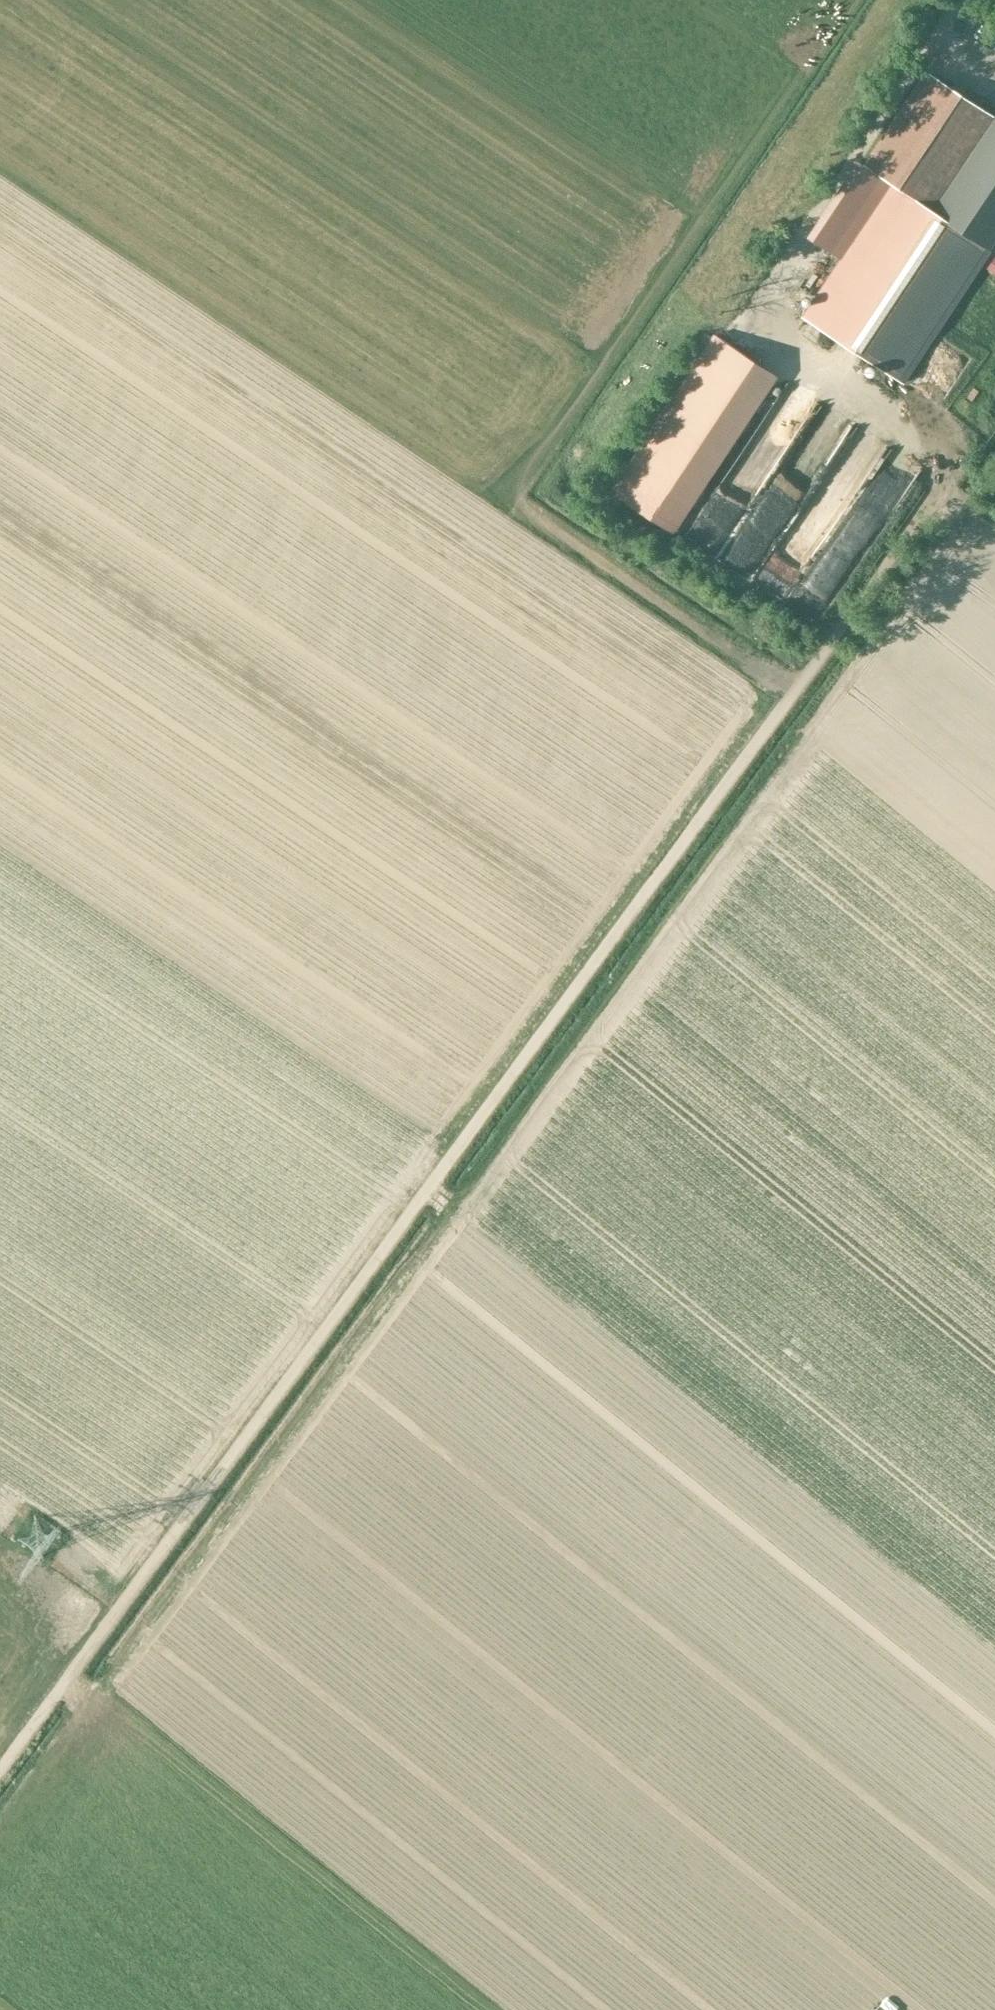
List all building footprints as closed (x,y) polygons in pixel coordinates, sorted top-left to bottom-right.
[(981,74),(994,70),(994,59),(978,64),(981,74)] [(825,331),(826,330),(902,381),(990,249),(989,248),(994,239),(994,116),(926,70),(864,165),(890,182),(852,238),(840,257),(801,315),(825,331)] [(831,224),(819,243),(840,257),(852,238),(831,224)] [(713,335),(609,493),(656,524),(760,366),(713,335)]
